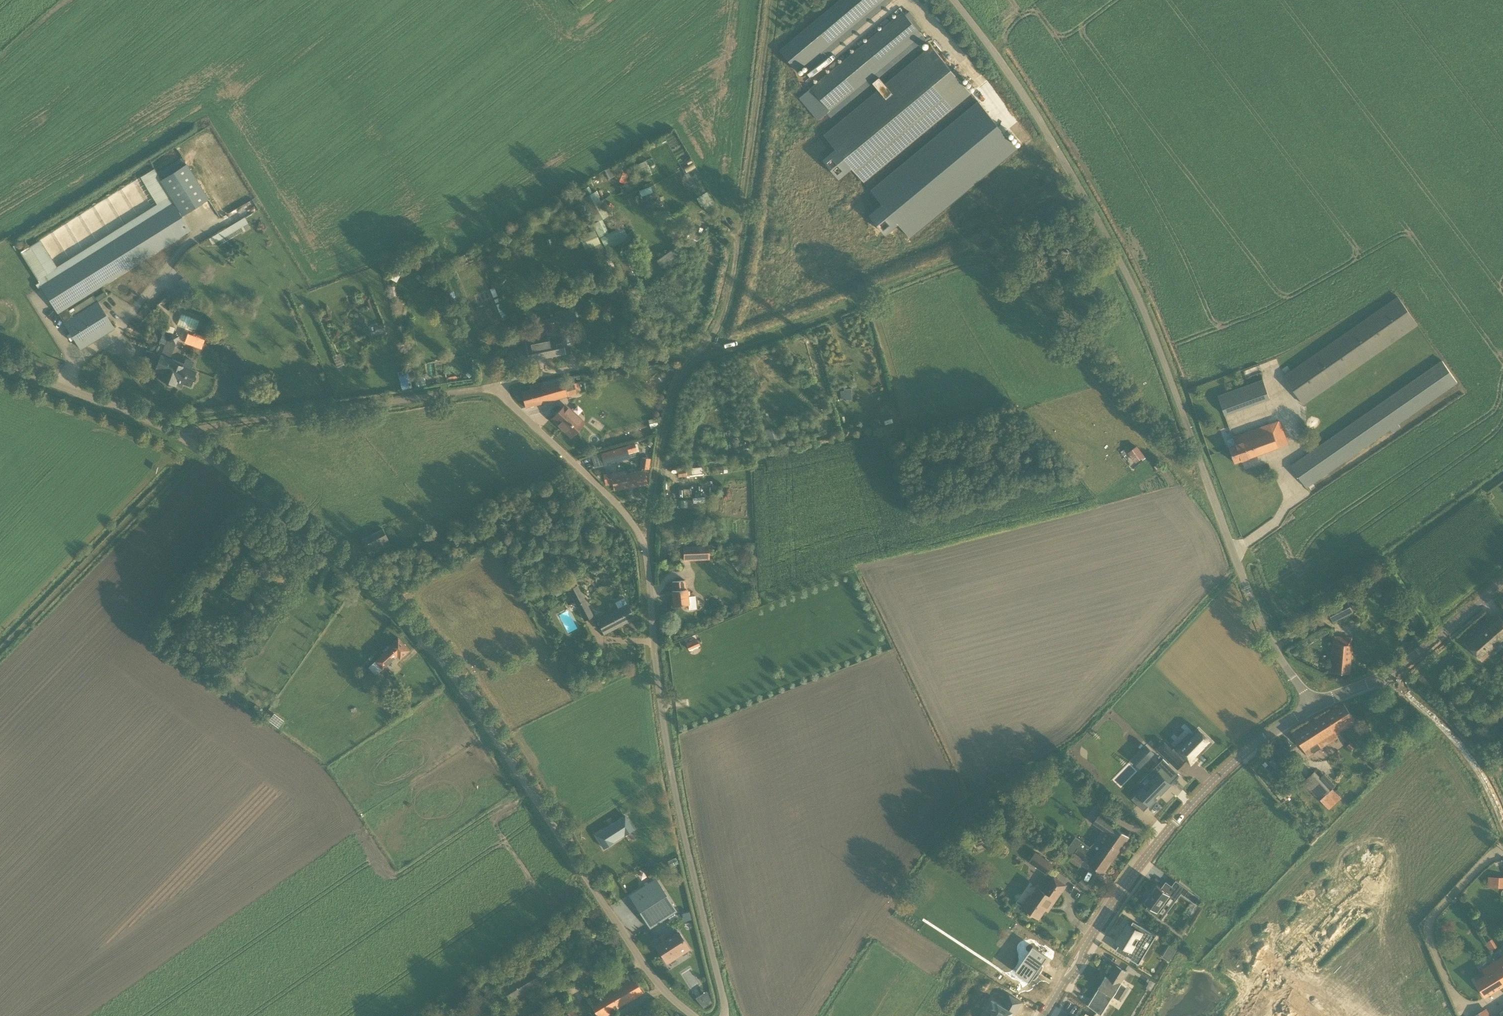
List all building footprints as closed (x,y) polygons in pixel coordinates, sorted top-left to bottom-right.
[(780,51),(797,72),(806,64),(810,69),(893,0),(840,0),(780,51)] [(812,88),(811,88),(799,98),(818,121),(827,113),(831,117),(873,83),(879,77),(921,43),(917,38),(922,34),(903,12),(812,88)] [(885,85),(879,77),(873,83),(879,90),(825,135),(864,182),(971,93),(932,46),(885,85)] [(978,101),(871,191),(910,238),(1018,149),(978,101)] [(640,178),(652,173),(646,160),(634,165),(640,178)] [(64,323),(70,333),(67,335),(71,341),(74,339),(80,349),(114,328),(98,302),(95,304),(91,298),(84,302),(88,308),(73,317),(66,307),(190,230),(181,215),(208,199),(186,163),(161,179),(154,168),(141,177),(158,204),(57,267),(41,240),(29,248),(28,247),(20,252),(42,286),(41,286),(58,312),(64,322),(64,323)] [(654,185),(639,191),(642,200),(640,201),(643,209),(661,203),(659,198),(658,195),(656,190),(654,185)] [(596,192),(584,198),(597,222),(602,219),(609,215),(596,192)] [(246,217),(209,237),(213,243),(227,236),(228,238),(245,230),(243,226),(249,223),(246,217)] [(597,222),(592,225),(599,238),(610,232),(602,219),(597,222)] [(594,229),(579,236),(585,250),(598,244),(600,243),(594,229)] [(661,266),(677,259),(673,250),(657,258),(661,266)] [(622,281),(634,274),(622,252),(610,258),(622,281)] [(394,264),(386,277),(392,281),(400,267),(394,264)] [(174,290),(171,286),(163,290),(170,300),(190,286),(185,277),(177,282),(180,287),(174,290)] [(617,286),(614,288),(619,298),(621,297),(628,294),(623,284),(619,285),(617,286)] [(1283,377),(1303,405),(1417,324),(1397,296),(1283,377)] [(577,321),(573,308),(554,313),(555,316),(542,319),(546,331),(566,326),(565,324),(577,321)] [(176,324),(197,330),(200,319),(180,313),(176,324)] [(383,323),(374,325),(377,336),(385,334),(383,323)] [(175,345),(178,336),(165,331),(160,343),(167,345),(164,351),(169,353),(173,344),(175,345)] [(521,363),(565,354),(563,340),(550,342),(549,337),(525,342),(526,346),(518,347),(521,363)] [(339,353),(333,356),(337,367),(344,365),(339,353)] [(196,377),(195,375),(197,371),(191,369),(194,362),(185,359),(183,363),(161,354),(155,370),(163,373),(161,380),(164,381),(165,384),(167,385),(170,385),(172,384),(176,386),(177,381),(191,386),(192,382),(195,382),(196,380),(196,377)] [(1398,423),(1457,382),(1442,361),(1310,453),(1291,466),(1306,487),(1390,429),(1392,433),(1400,427),(1398,423)] [(409,369),(398,372),(403,390),(414,387),(409,369)] [(521,392),(525,408),(576,393),(576,392),(584,390),(583,387),(579,388),(577,382),(573,383),(572,379),(544,386),(543,382),(530,386),(531,390),(521,392)] [(1218,396),(1225,415),(1270,399),(1263,380),(1218,396)] [(843,391),(840,391),(841,399),(844,398),(844,400),(852,400),(851,389),(843,390),(843,391)] [(823,399),(818,400),(819,409),(825,409),(826,408),(825,399),(823,399)] [(563,429),(571,436),(581,425),(575,419),(573,421),(568,415),(569,414),(563,408),(563,407),(552,419),(560,426),(559,426),(560,427),(562,425),(564,427),(563,429),(563,430),(563,429)] [(656,418),(648,420),(651,428),(658,427),(656,418)] [(1288,444),(1279,421),(1228,439),(1227,441),(1235,463),(1288,444)] [(604,464),(629,457),(629,455),(637,452),(635,444),(601,454),(604,464)] [(1129,453),(1136,462),(1144,456),(1137,447),(1129,453)] [(1128,452),(1125,455),(1132,464),(1136,462),(1128,452)] [(642,471),(625,474),(624,471),(610,473),(614,490),(647,484),(645,471),(648,471),(650,458),(642,457),(640,468),(642,468),(642,471)] [(678,476),(686,476),(686,477),(703,475),(702,466),(685,468),(685,469),(677,470),(678,476)] [(362,539),(370,556),(391,545),(382,528),(362,539)] [(709,559),(708,545),(683,546),(684,561),(709,559)] [(742,556),(737,560),(742,567),(748,563),(742,556)] [(695,595),(688,596),(687,589),(686,589),(685,580),(672,581),(673,590),(672,590),(674,606),(688,604),(688,610),(696,609),(695,595)] [(1352,593),(1356,599),(1370,590),(1367,584),(1352,593)] [(569,606),(574,603),(583,621),(592,616),(576,585),(567,589),(573,601),(568,603),(569,606)] [(199,588),(190,602),(195,606),(205,592),(199,588)] [(1326,606),(1328,610),(1327,610),(1333,621),(1352,611),(1345,596),(1344,597),(1343,594),(1337,597),(1339,599),(1326,606)] [(604,633),(634,617),(624,598),(615,602),(618,609),(597,620),(604,633)] [(1482,661),(1491,653),(1489,651),(1502,638),(1502,620),(1498,615),(1480,631),(1481,632),(1478,634),(1477,633),(1466,643),(1482,661)] [(1330,673),(1349,674),(1352,637),(1332,636),(1330,673)] [(400,659),(409,650),(398,638),(388,646),(390,648),(375,661),(382,669),(397,656),(400,659)] [(699,638),(687,642),(690,650),(701,646),(699,638)] [(1452,673),(1458,680),(1469,669),(1463,663),(1452,673)] [(1354,720),(1344,704),(1294,735),(1308,756),(1338,737),(1335,732),(1354,720)] [(1199,753),(1200,754),(1212,743),(1199,730),(1193,736),(1190,734),(1182,742),(1186,745),(1179,752),(1190,763),(1197,756),(1196,755),(1199,753)] [(1165,743),(1158,750),(1171,762),(1177,755),(1177,754),(1171,749),(1165,743)] [(1146,744),(1137,753),(1145,760),(1153,752),(1146,744)] [(1281,764),(1275,756),(1270,761),(1275,768),(1281,764)] [(1132,798),(1132,799),(1144,811),(1157,797),(1155,796),(1158,793),(1160,795),(1170,784),(1154,768),(1148,774),(1153,779),(1133,799),(1132,798)] [(1320,800),(1329,809),(1341,798),(1332,789),(1331,790),(1314,771),(1302,782),(1320,801),(1320,800)] [(1286,800),(1295,792),(1287,784),(1279,791),(1286,800)] [(1100,801),(1097,806),(1102,809),(1105,805),(1100,801)] [(611,839),(622,832),(624,835),(634,829),(625,816),(595,835),(604,848),(613,842),(611,839)] [(1098,853),(1111,861),(1129,836),(1099,816),(1094,823),(1110,834),(1103,845),(1100,843),(1098,843),(1096,843),(1093,844),(1092,845),(1091,846),(1090,847),(1098,852),(1098,853)] [(1098,852),(1090,847),(1075,837),(1071,842),(1094,858),(1090,864),(1103,873),(1111,861),(1098,853),(1098,852)] [(1070,843),(1062,855),(1079,866),(1083,860),(1073,853),(1077,847),(1070,843)] [(1053,864),(1035,852),(1028,862),(1046,874),(1053,864)] [(1024,908),(1039,918),(1049,904),(1051,906),(1066,885),(1054,877),(1044,892),(1038,888),(1024,908)] [(634,903),(649,928),(677,911),(656,878),(629,895),(634,903)] [(1495,879),(1494,886),(1502,887),(1502,879),(1495,879)] [(1166,881),(1161,888),(1157,885),(1151,893),(1150,893),(1150,894),(1149,895),(1148,895),(1149,896),(1144,902),(1148,905),(1146,909),(1155,915),(1170,895),(1176,900),(1182,893),(1166,881)] [(1088,885),(1083,889),(1088,894),(1092,890),(1088,885)] [(961,911),(968,918),(975,910),(967,903),(961,911)] [(1155,937),(1156,935),(1145,928),(1133,921),(1130,926),(1130,925),(1128,924),(1126,926),(1124,930),(1122,933),(1117,942),(1119,944),(1130,951),(1127,957),(1139,964),(1143,957),(1138,954),(1151,933),(1155,936),(1155,937)] [(656,939),(660,944),(656,946),(667,964),(682,954),(683,955),(687,953),(687,951),(689,950),(678,932),(665,940),(662,935),(656,939)] [(1171,942),(1167,948),(1175,953),(1178,948),(1171,942)] [(1032,949),(1016,976),(1032,985),(1047,958),(1032,949)] [(511,1002),(573,964),(567,953),(538,971),(535,966),(501,987),(511,1002)] [(1481,969),(1485,975),(1475,981),(1485,997),(1502,986),(1502,956),(1481,969)] [(569,974),(574,984),(590,975),(585,965),(569,974)] [(1099,988),(1088,1006),(1101,1015),(1112,996),(1113,996),(1121,983),(1127,972),(1117,966),(1109,979),(1106,977),(1099,988)] [(643,992),(634,977),(615,988),(613,984),(587,999),(597,1015),(605,1015),(613,1011),(613,1010),(643,992)] [(709,991),(698,996),(704,1008),(714,1002),(709,991)] [(1011,1012),(1014,1014),(1021,1002),(1009,994),(1002,1005),(991,998),(986,1007),(992,1010),(988,1015),(1009,1015),(1011,1012)] [(473,1007),(479,1015),(483,1015),(492,1009),(484,999),(473,1007)] [(568,1001),(553,1011),(556,1015),(578,1015),(568,1001)] [(544,1006),(525,1015),(549,1015),(544,1006)]
